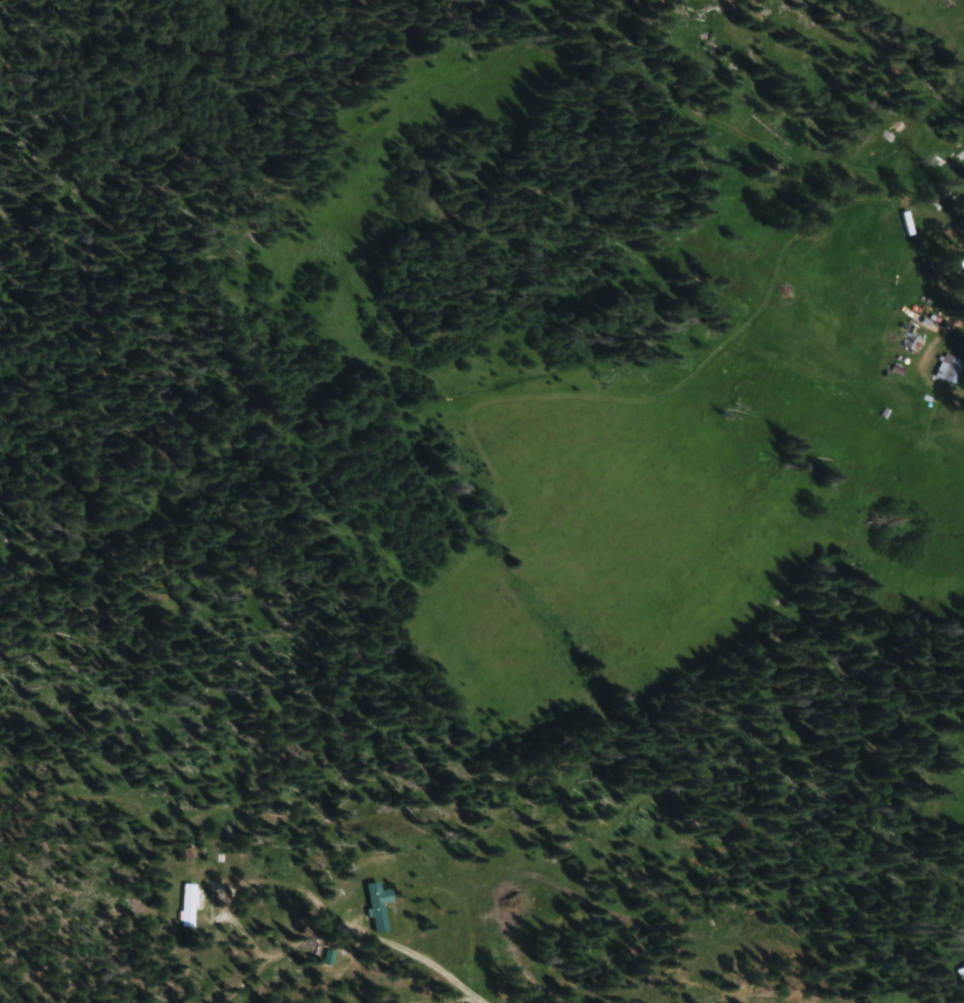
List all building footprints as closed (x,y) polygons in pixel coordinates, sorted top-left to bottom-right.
[(963,361),(944,352),(933,377),(952,386),(963,361)] [(366,885),(375,934),(389,931),(384,903),(394,902),(392,889),(381,892),(379,882),(366,885)] [(182,927),(197,927),(197,883),(182,883),(182,927)] [(962,990),(963,989),(963,964),(952,970),(962,990)]
